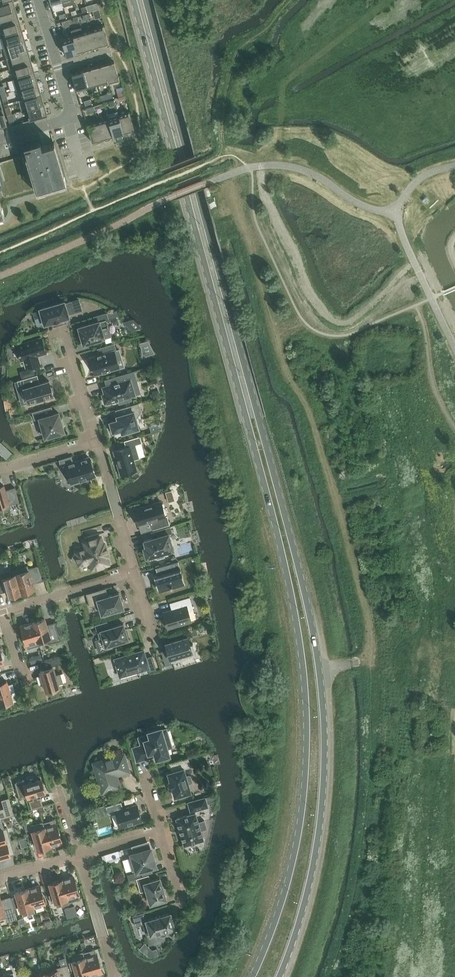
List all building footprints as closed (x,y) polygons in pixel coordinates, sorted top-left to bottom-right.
[(16,11),(13,0),(0,4),(0,15),(16,11)] [(95,19),(102,17),(100,9),(93,11),(95,19)] [(2,26),(19,21),(16,11),(0,15),(0,19),(2,26)] [(5,36),(22,31),(19,21),(2,26),(5,36)] [(102,25),(103,26),(93,28),(98,46),(109,43),(104,25),(102,25)] [(81,27),(71,30),(72,35),(77,52),(88,49),(83,31),(81,27)] [(88,49),(98,46),(93,28),(83,31),(88,49)] [(1,38),(4,48),(25,42),(22,31),(5,36),(1,38)] [(77,52),(72,35),(63,37),(62,37),(61,37),(67,55),(77,52)] [(7,58),(28,52),(25,42),(4,48),(7,58)] [(10,69),(14,67),(31,62),(28,52),(7,58),(10,69)] [(120,79),(114,61),(104,64),(109,82),(120,79)] [(13,79),(34,73),(31,62),(14,67),(17,78),(13,79)] [(108,82),(109,82),(104,64),(93,67),(98,85),(108,82)] [(88,88),(98,85),(93,67),(83,70),(88,88)] [(77,92),(79,91),(78,90),(88,88),(83,70),(72,73),(77,92)] [(16,89),(20,88),(21,88),(37,83),(34,73),(13,79),(16,89)] [(24,98),(40,94),(37,83),(21,88),(24,98)] [(40,94),(24,98),(27,109),(43,104),(40,94)] [(27,109),(30,120),(47,115),(43,104),(27,109)] [(128,111),(128,112),(119,115),(124,132),(135,129),(129,111),(128,111)] [(119,115),(108,118),(113,135),(124,132),(119,115)] [(103,138),(113,135),(108,118),(98,121),(103,138)] [(88,123),(87,123),(92,141),(103,138),(98,121),(88,124),(88,123)] [(54,142),(42,145),(40,139),(25,143),(20,145),(22,151),(23,155),(4,160),(0,162),(0,217),(5,215),(0,199),(7,197),(32,189),(34,189),(37,188),(38,193),(46,191),(44,186),(58,182),(60,187),(67,184),(54,142)] [(65,301),(40,309),(45,323),(54,321),(62,319),(62,318),(71,316),(70,312),(74,311),(74,312),(83,310),(80,299),(69,302),(69,303),(65,304),(65,301)] [(81,344),(83,343),(84,344),(93,341),(94,343),(101,341),(101,339),(105,338),(102,329),(109,327),(107,320),(109,319),(107,312),(94,316),(96,322),(94,322),(90,323),(79,327),(81,335),(79,336),(81,344)] [(42,337),(17,345),(22,360),(24,359),(27,367),(40,363),(38,355),(46,353),(42,337)] [(120,348),(117,349),(115,343),(101,347),(103,354),(90,357),(91,359),(89,360),(91,366),(93,365),(95,374),(120,367),(117,358),(122,356),(120,348)] [(33,367),(27,369),(29,376),(35,374),(33,367)] [(102,394),(105,403),(107,402),(108,403),(123,398),(124,402),(132,400),(131,396),(136,394),(132,384),(138,382),(135,370),(105,379),(107,385),(103,387),(105,393),(102,394)] [(18,380),(21,390),(25,388),(29,402),(54,395),(53,394),(55,393),(53,387),(51,387),(49,380),(40,383),(39,381),(37,382),(35,375),(18,380)] [(115,409),(118,419),(110,421),(111,423),(109,423),(111,431),(113,430),(113,432),(121,429),(122,433),(139,428),(136,417),(138,417),(141,410),(139,402),(115,409)] [(35,419),(40,418),(45,437),(64,431),(59,412),(54,413),(52,406),(33,412),(35,419)] [(125,440),(125,441),(129,440),(130,446),(114,450),(121,474),(137,470),(134,459),(140,457),(136,444),(142,442),(140,436),(125,440)] [(95,476),(93,466),(93,464),(92,460),(90,459),(90,457),(73,462),(72,456),(59,460),(61,465),(66,464),(72,483),(95,476)] [(4,484),(0,485),(0,510),(10,507),(9,504),(20,501),(15,487),(6,490),(4,484)] [(149,522),(151,523),(153,529),(170,524),(167,516),(166,516),(161,501),(134,509),(135,511),(133,512),(135,517),(136,517),(139,525),(149,522)] [(147,557),(156,554),(157,558),(165,556),(164,552),(174,549),(169,534),(173,532),(171,526),(156,530),(157,536),(144,540),(146,547),(144,547),(147,557)] [(75,562),(76,562),(79,562),(79,565),(90,562),(92,569),(109,564),(107,556),(109,556),(105,542),(102,543),(100,536),(84,541),(86,548),(75,551),(76,554),(74,555),(73,556),(72,557),(72,558),(72,559),(72,560),(73,561),(74,562),(75,562)] [(156,567),(157,572),(154,574),(158,588),(170,584),(171,587),(173,586),(172,584),(184,580),(178,560),(156,567)] [(28,568),(28,565),(15,569),(21,592),(34,588),(33,582),(43,579),(39,565),(28,568)] [(8,596),(21,592),(15,569),(2,573),(3,576),(0,577),(0,592),(7,590),(8,596)] [(86,593),(90,607),(99,604),(102,614),(123,607),(119,592),(108,595),(106,588),(86,593)] [(170,603),(172,609),(163,612),(168,628),(192,621),(189,611),(193,609),(190,597),(170,603)] [(46,624),(45,618),(33,622),(40,645),(51,642),(51,643),(61,640),(55,622),(46,624)] [(110,627),(109,627),(107,621),(96,625),(100,638),(103,637),(106,645),(114,643),(114,644),(121,642),(121,641),(128,639),(128,636),(129,636),(127,629),(125,629),(124,623),(115,626),(115,625),(110,627)] [(33,622),(21,625),(28,648),(40,645),(33,622)] [(167,649),(161,651),(166,665),(174,662),(185,659),(185,656),(196,653),(193,643),(190,644),(188,636),(174,641),(165,643),(167,649)] [(146,658),(144,650),(115,658),(120,676),(148,668),(149,671),(156,669),(152,656),(146,658)] [(59,683),(63,682),(60,674),(56,675),(54,667),(51,667),(50,665),(61,662),(59,656),(60,656),(60,655),(41,661),(42,662),(44,669),(41,670),(42,675),(38,676),(40,683),(44,682),(47,690),(60,686),(59,683)] [(0,680),(2,679),(1,673),(0,673),(0,704),(13,700),(10,692),(15,690),(12,684),(8,685),(7,680),(1,682),(0,680)] [(140,737),(143,745),(134,748),(138,760),(153,755),(153,754),(156,753),(157,758),(159,757),(160,759),(167,756),(167,755),(169,755),(167,747),(171,746),(166,730),(162,731),(161,729),(149,732),(150,735),(140,737)] [(107,759),(95,763),(99,777),(98,779),(99,783),(101,784),(103,791),(119,786),(116,777),(115,776),(116,773),(118,774),(128,771),(124,754),(115,757),(112,756),(108,757),(107,759)] [(169,781),(171,788),(172,788),(175,796),(179,795),(180,797),(188,795),(187,793),(191,791),(189,783),(191,783),(192,781),(191,775),(188,775),(186,775),(184,768),(191,766),(188,757),(170,763),(172,771),(168,772),(170,780),(169,781)] [(41,797),(38,798),(37,794),(45,791),(41,779),(26,783),(24,779),(16,782),(15,782),(19,797),(20,797),(28,794),(28,796),(32,795),(34,799),(30,801),(32,808),(43,805),(41,797)] [(195,812),(195,810),(208,806),(207,803),(214,801),(215,794),(188,802),(191,812),(191,811),(192,813),(176,818),(184,845),(204,839),(201,830),(207,828),(205,820),(199,822),(196,812),(195,812)] [(116,811),(120,826),(142,820),(137,804),(123,809),(121,802),(107,806),(109,813),(116,811)] [(11,840),(7,827),(4,828),(1,818),(0,818),(0,843),(11,840)] [(44,822),(43,821),(50,845),(62,842),(55,819),(44,822)] [(43,821),(31,825),(38,849),(50,845),(43,821)] [(15,853),(11,840),(0,843),(0,865),(1,868),(15,864),(12,854),(15,853)] [(131,853),(132,857),(130,857),(133,869),(135,868),(136,872),(142,870),(143,874),(152,871),(151,867),(157,866),(149,841),(132,846),(134,852),(131,853)] [(160,878),(151,880),(149,875),(127,881),(128,886),(138,883),(141,891),(147,889),(151,903),(166,898),(160,878)] [(80,899),(74,876),(62,879),(69,903),(69,902),(80,899)] [(51,902),(55,901),(57,907),(69,903),(62,879),(50,883),(53,893),(49,894),(51,902)] [(45,903),(40,885),(28,888),(33,906),(34,906),(45,903)] [(17,896),(11,898),(14,908),(20,906),(23,916),(35,912),(34,906),(33,906),(28,888),(16,892),(17,896)] [(5,913),(15,910),(14,908),(11,898),(11,896),(1,899),(0,896),(0,918),(6,916),(5,913)] [(166,930),(174,927),(175,927),(175,926),(171,913),(171,912),(146,919),(144,912),(133,915),(136,926),(143,924),(146,934),(150,933),(150,934),(150,935),(151,934),(159,932),(160,933),(161,935),(163,935),(165,935),(166,933),(167,931),(166,930)] [(90,975),(102,972),(95,949),(84,952),(83,952),(90,975)] [(84,952),(83,951),(71,955),(73,960),(69,961),(71,969),(75,968),(78,976),(83,976),(90,975),(83,952),(84,952)] [(68,965),(57,968),(57,969),(45,973),(47,976),(71,976),(68,965)]
